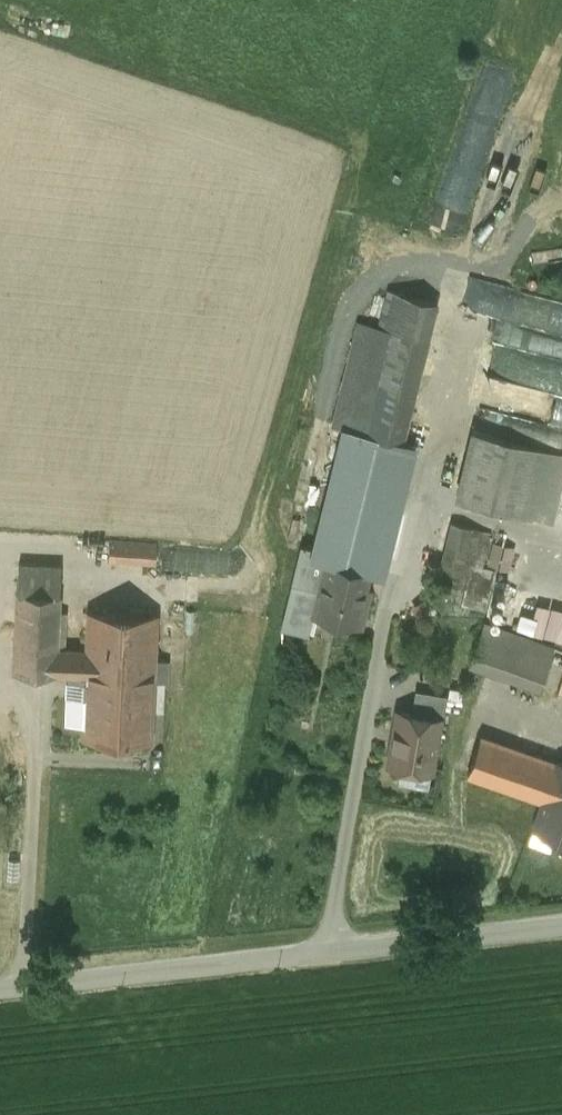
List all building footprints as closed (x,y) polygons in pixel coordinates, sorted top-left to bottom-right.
[(358,431),(401,441),(434,299),(386,288),(377,326),(356,321),(332,425),(358,431)] [(330,553),(373,562),(401,441),(358,431),(330,553)] [(539,449),(473,432),(457,498),(523,514),(539,449)] [(466,615),(468,605),(490,609),(500,556),(491,554),(496,530),(458,522),(440,610),(466,615)] [(156,545),(111,543),(110,562),(155,564),(156,545)] [(330,553),(324,551),(309,615),(361,627),(371,591),(366,590),(373,562),(330,553)] [(61,571),(21,569),(16,676),(87,679),(88,653),(58,652),(61,571)] [(408,613),(425,611),(422,590),(405,593),(408,613)] [(155,618),(90,616),(88,653),(87,679),(85,737),(149,740),(155,618)] [(553,649),(484,625),(470,663),(540,687),(553,649)] [(415,691),(412,713),(397,711),(388,763),(431,771),(445,696),(415,691)] [(557,765),(484,739),(472,775),(545,800),(557,765)] [(536,827),(561,836),(561,763),(558,762),(557,765),(545,800),(536,827)]
